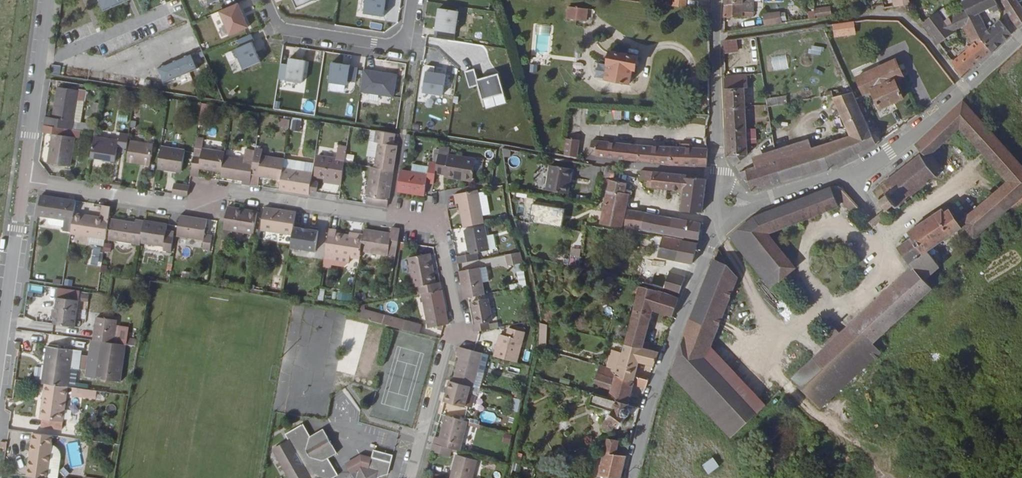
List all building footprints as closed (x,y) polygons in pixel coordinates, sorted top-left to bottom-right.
[(676,8),(689,9),(690,0),(676,0),(676,8)] [(755,16),(756,0),(727,0),(726,16),(755,16)] [(968,7),(972,15),(979,11),(990,6),(992,9),(995,7),(997,9),(1002,6),(998,0),(964,0),(968,7)] [(1020,24),(1021,22),(1021,0),(1006,0),(1020,24)] [(933,4),(929,8),(923,1),(917,6),(927,20),(939,12),(933,4)] [(240,2),(221,9),(231,33),(250,26),(240,2)] [(834,12),(833,5),(823,6),(824,14),(834,12)] [(812,16),(820,15),(818,7),(810,9),(812,16)] [(972,15),(968,7),(947,17),(946,14),(949,10),(945,7),(939,12),(927,20),(947,47),(950,44),(949,42),(950,41),(947,37),(957,30),(956,28),(964,24),(974,41),(955,58),(965,74),(994,48),(980,31),(976,23),(972,15)] [(457,41),(461,12),(442,9),(437,38),(457,41)] [(572,9),(570,21),(589,23),(590,11),(572,9)] [(784,21),(783,11),(765,14),(767,24),(784,21)] [(976,23),(984,18),(979,11),(972,15),(976,23)] [(990,26),(984,18),(976,23),(980,31),(994,48),(1013,31),(1004,18),(1004,15),(990,26)] [(865,28),(864,20),(856,20),(828,26),(831,39),(851,36),(850,31),(865,28)] [(723,53),(738,51),(737,39),(722,40),(723,53)] [(263,60),(254,40),(237,47),(245,68),(263,60)] [(846,56),(842,47),(837,49),(841,58),(846,56)] [(165,81),(199,67),(193,52),(159,66),(165,81)] [(234,53),(226,56),(233,73),(241,69),(234,53)] [(637,74),(640,59),(611,54),(608,70),(611,71),(609,85),(633,88),(635,74),(637,74)] [(898,76),(907,73),(900,54),(858,71),(866,89),(875,85),(883,104),(906,95),(898,76)] [(307,60),(290,57),(289,64),(282,63),(280,78),(303,82),(307,60)] [(356,82),(359,67),(351,66),(352,65),(333,62),(330,82),(348,85),(349,81),(356,82)] [(436,67),(428,65),(424,92),(444,95),(447,75),(435,73),(436,67)] [(398,75),(365,69),(361,91),(394,97),(398,75)] [(477,69),(467,72),(472,88),(481,86),(484,100),(494,97),(506,94),(501,74),(480,80),(477,69)] [(747,88),(750,88),(749,75),(726,76),(731,156),(737,165),(743,161),(742,159),(746,157),(746,155),(750,155),(750,141),(749,129),(747,88)] [(877,141),(873,131),(852,84),(841,88),(839,83),(821,87),(822,94),(833,92),(850,133),(815,146),(759,167),(748,171),(751,182),(754,189),(833,165),(877,141)] [(84,92),(56,87),(51,118),(43,116),(42,124),(70,129),(75,101),(82,102),(84,92)] [(496,105),(494,97),(484,100),(486,107),(496,105)] [(925,157),(937,174),(945,169),(933,152),(963,125),(1010,179),(963,220),(977,235),(1009,207),(1015,213),(1020,209),(1021,207),(1021,200),(1020,198),(1021,196),(1021,160),(1005,141),(965,97),(917,144),(927,156),(925,157)] [(771,105),(769,98),(758,101),(759,108),(771,105)] [(203,104),(197,103),(193,125),(199,126),(203,104)] [(279,125),(288,127),(289,119),(280,118),(279,125)] [(293,119),(291,129),(298,130),(299,120),(293,119)] [(70,129),(42,124),(41,131),(51,133),(47,162),(68,166),(73,136),(77,137),(78,130),(70,129)] [(1005,141),(1021,160),(1021,126),(1005,141)] [(95,129),(92,128),(88,156),(112,160),(113,150),(114,146),(123,147),(125,134),(116,132),(115,139),(94,136),(95,129)] [(758,141),(758,129),(749,129),(750,141),(758,141)] [(882,138),(879,129),(873,131),(877,141),(882,138)] [(371,140),(368,165),(387,169),(392,133),(370,130),(369,139),(371,140)] [(190,146),(185,174),(193,176),(195,167),(216,170),(220,151),(197,147),(199,137),(191,136),(190,146)] [(815,146),(810,136),(756,157),(759,167),(815,146)] [(150,142),(127,138),(123,159),(146,163),(150,142)] [(709,166),(710,148),(607,138),(606,140),(600,140),(598,157),(655,164),(672,165),(709,166)] [(584,159),(586,140),(573,139),(570,157),(584,159)] [(179,147),(156,144),(153,165),(176,169),(179,147)] [(340,161),(342,145),(334,144),(332,156),(310,153),(309,162),(308,172),(307,175),(325,178),(325,181),(336,183),(340,161)] [(433,144),(432,153),(442,155),(442,153),(444,146),(433,144)] [(253,185),(254,175),(276,178),(277,167),(279,157),(258,154),(258,148),(251,147),(250,149),(245,184),(253,185)] [(219,155),(216,176),(237,179),(237,182),(245,184),(250,149),(240,148),(239,158),(219,155)] [(345,153),(344,162),(353,162),(353,154),(345,153)] [(430,162),(428,173),(439,174),(439,176),(449,178),(449,175),(466,177),(468,168),(469,158),(469,157),(442,153),(442,155),(432,153),(430,162)] [(939,176),(937,174),(925,157),(922,153),(873,191),(879,198),(876,201),(882,211),(886,216),(939,176)] [(309,162),(279,157),(277,167),(308,172),(309,162)] [(476,159),(469,158),(468,168),(475,170),(476,159)] [(422,166),(420,173),(405,171),(394,169),(390,191),(417,195),(419,182),(427,183),(428,173),(430,162),(422,161),(422,166)] [(406,164),(405,171),(420,173),(422,166),(406,164)] [(358,202),(381,205),(387,169),(368,165),(365,165),(358,202)] [(573,171),(552,166),(547,191),(568,195),(573,171)] [(619,172),(619,168),(610,166),(608,178),(618,180),(618,178),(620,178),(622,177),(622,174),(621,173),(619,172)] [(308,172),(277,167),(276,178),(275,180),(274,188),(305,193),(305,189),(307,179),(307,175),(308,172)] [(656,172),(645,171),(643,179),(651,181),(655,181),(656,172)] [(748,183),(751,182),(748,171),(742,173),(748,183)] [(685,193),(683,213),(705,213),(708,180),(694,178),(693,176),(656,172),(655,181),(653,189),(685,193)] [(313,191),(315,181),(307,179),(305,189),(313,191)] [(184,183),(169,181),(167,190),(182,192),(184,183)] [(629,184),(612,182),(605,225),(625,229),(631,199),(634,199),(635,193),(628,191),(629,184)] [(844,185),(840,184),(835,185),(755,215),(733,235),(774,286),(799,267),(770,232),(842,205),(841,201),(844,200),(854,212),(861,207),(847,189),(844,185)] [(482,222),(476,190),(452,195),(454,205),(457,205),(461,226),(482,222)] [(63,227),(63,231),(70,232),(73,214),(75,202),(40,198),(38,216),(48,218),(48,223),(50,226),(63,227)] [(529,222),(561,225),(563,206),(530,203),(529,222)] [(73,214),(70,232),(70,235),(105,240),(108,217),(110,208),(102,206),(100,218),(73,214)] [(952,210),(947,213),(944,208),(908,231),(912,237),(898,246),(912,267),(845,330),(839,324),(833,329),(830,326),(825,330),(828,334),(824,338),(830,344),(793,378),(813,399),(863,353),(871,361),(875,357),(881,351),(874,343),(931,289),(933,290),(938,286),(936,283),(930,287),(926,280),(943,264),(933,248),(964,227),(952,210)] [(254,236),(257,215),(227,209),(221,241),(229,243),(231,232),(254,236)] [(297,214),(267,209),(263,231),(293,236),(295,226),(297,214)] [(631,212),(630,212),(627,229),(644,231),(647,215),(631,212)] [(872,226),(882,218),(878,213),(868,221),(872,226)] [(703,224),(647,215),(644,231),(702,241),(703,224)] [(207,222),(180,218),(179,227),(177,237),(204,241),(202,251),(213,253),(215,238),(205,236),(207,222)] [(134,223),(111,220),(108,239),(140,244),(143,222),(134,220),(134,223)] [(168,226),(143,222),(140,244),(164,247),(163,253),(170,254),(173,238),(166,237),(168,226)] [(487,250),(482,225),(461,230),(466,254),(454,256),(455,264),(477,259),(475,252),(487,250)] [(331,231),(302,227),(298,248),(327,253),(331,231)] [(365,232),(364,237),(363,240),(360,254),(387,258),(395,260),(400,231),(392,230),(391,236),(365,232)] [(339,236),(340,233),(331,231),(327,253),(326,261),(325,265),(345,268),(349,266),(350,261),(359,263),(360,254),(363,240),(339,236)] [(699,253),(701,244),(649,235),(649,240),(656,240),(655,248),(650,247),(648,256),(695,265),(699,253)] [(327,253),(298,248),(297,256),(326,261),(327,253)] [(518,250),(504,253),(507,265),(520,262),(518,250)] [(580,269),(581,256),(564,254),(562,267),(580,269)] [(437,289),(432,258),(410,263),(415,293),(418,293),(419,300),(423,300),(444,296),(442,288),(437,289)] [(740,274),(731,265),(717,259),(690,327),(714,337),(740,274)] [(478,267),(481,283),(487,282),(484,266),(478,267)] [(667,290),(671,273),(645,266),(641,283),(667,290)] [(481,283),(478,267),(457,271),(462,299),(467,298),(483,294),(481,283)] [(683,294),(687,276),(671,273),(667,290),(683,294)] [(638,295),(625,345),(650,350),(651,344),(644,342),(646,337),(650,338),(652,329),(649,328),(654,312),(675,317),(682,298),(631,285),(629,293),(638,295)] [(450,332),(444,296),(423,300),(430,336),(443,333),(450,332)] [(78,301),(57,298),(54,325),(75,327),(78,301)] [(487,299),(472,302),(476,322),(472,323),(474,331),(477,330),(489,328),(488,322),(491,321),(487,299)] [(405,330),(361,316),(359,325),(402,338),(405,330)] [(117,321),(97,319),(93,342),(101,343),(114,345),(116,329),(117,321)] [(545,347),(546,323),(539,323),(538,347),(545,347)] [(710,348),(714,337),(690,327),(672,373),(731,436),(764,405),(710,348)] [(506,336),(500,334),(495,356),(516,362),(524,332),(508,328),(506,336)] [(129,331),(116,329),(114,345),(127,347),(128,340),(129,331)] [(421,335),(405,330),(402,338),(418,343),(421,335)] [(114,345),(101,343),(96,381),(122,384),(127,347),(114,345)] [(656,369),(661,354),(650,350),(625,345),(621,358),(616,357),(615,363),(619,364),(616,378),(633,383),(634,378),(638,363),(656,369)] [(475,388),(483,354),(473,351),(458,347),(456,356),(460,357),(454,383),(468,387),(475,388)] [(74,352),(47,348),(42,385),(46,385),(68,388),(72,366),(73,353),(74,352)] [(73,353),(72,366),(79,366),(81,354),(73,353)] [(821,408),(871,361),(863,353),(813,399),(821,408)] [(598,391),(595,390),(595,394),(628,404),(633,386),(648,390),(651,383),(634,378),(633,383),(616,378),(611,376),(612,369),(598,366),(594,385),(604,388),(604,390),(598,389),(598,391)] [(466,395),(468,387),(454,383),(449,381),(443,403),(463,408),(463,407),(466,395)] [(44,421),(64,423),(68,388),(46,385),(41,420),(44,421)] [(87,398),(88,391),(75,389),(74,396),(87,398)] [(630,412),(627,409),(628,404),(595,394),(590,393),(587,405),(611,411),(602,423),(603,429),(607,432),(614,431),(618,426),(620,428),(627,419),(626,417),(628,416),(630,412)] [(466,395),(463,407),(470,408),(473,397),(466,395)] [(513,398),(510,410),(516,411),(519,400),(513,398)] [(459,452),(467,423),(445,417),(439,439),(434,438),(432,445),(451,449),(459,452)] [(43,429),(63,431),(64,423),(44,421),(43,429)] [(466,428),(476,432),(478,424),(468,421),(466,428)] [(283,477),(334,477),(327,466),(337,460),(322,436),(309,444),(301,431),(284,441),(289,449),(272,459),(283,477)] [(53,436),(32,433),(26,477),(30,477),(33,477),(47,477),(53,436)] [(503,433),(501,442),(510,443),(511,434),(503,433)] [(603,449),(628,456),(632,444),(614,440),(614,434),(605,437),(603,449)] [(430,453),(449,458),(451,449),(432,445),(430,453)] [(628,456),(603,449),(600,471),(607,473),(606,477),(623,477),(628,456)] [(453,456),(447,477),(469,477),(473,461),(453,456)] [(707,473),(719,465),(712,456),(701,464),(707,473)] [(391,464),(372,459),(370,468),(367,477),(361,476),(357,477),(388,477),(391,464)] [(361,476),(367,477),(370,468),(359,465),(344,474),(347,477),(357,477),(361,476)] [(483,472),(476,469),(473,477),(481,477),(483,472)]
